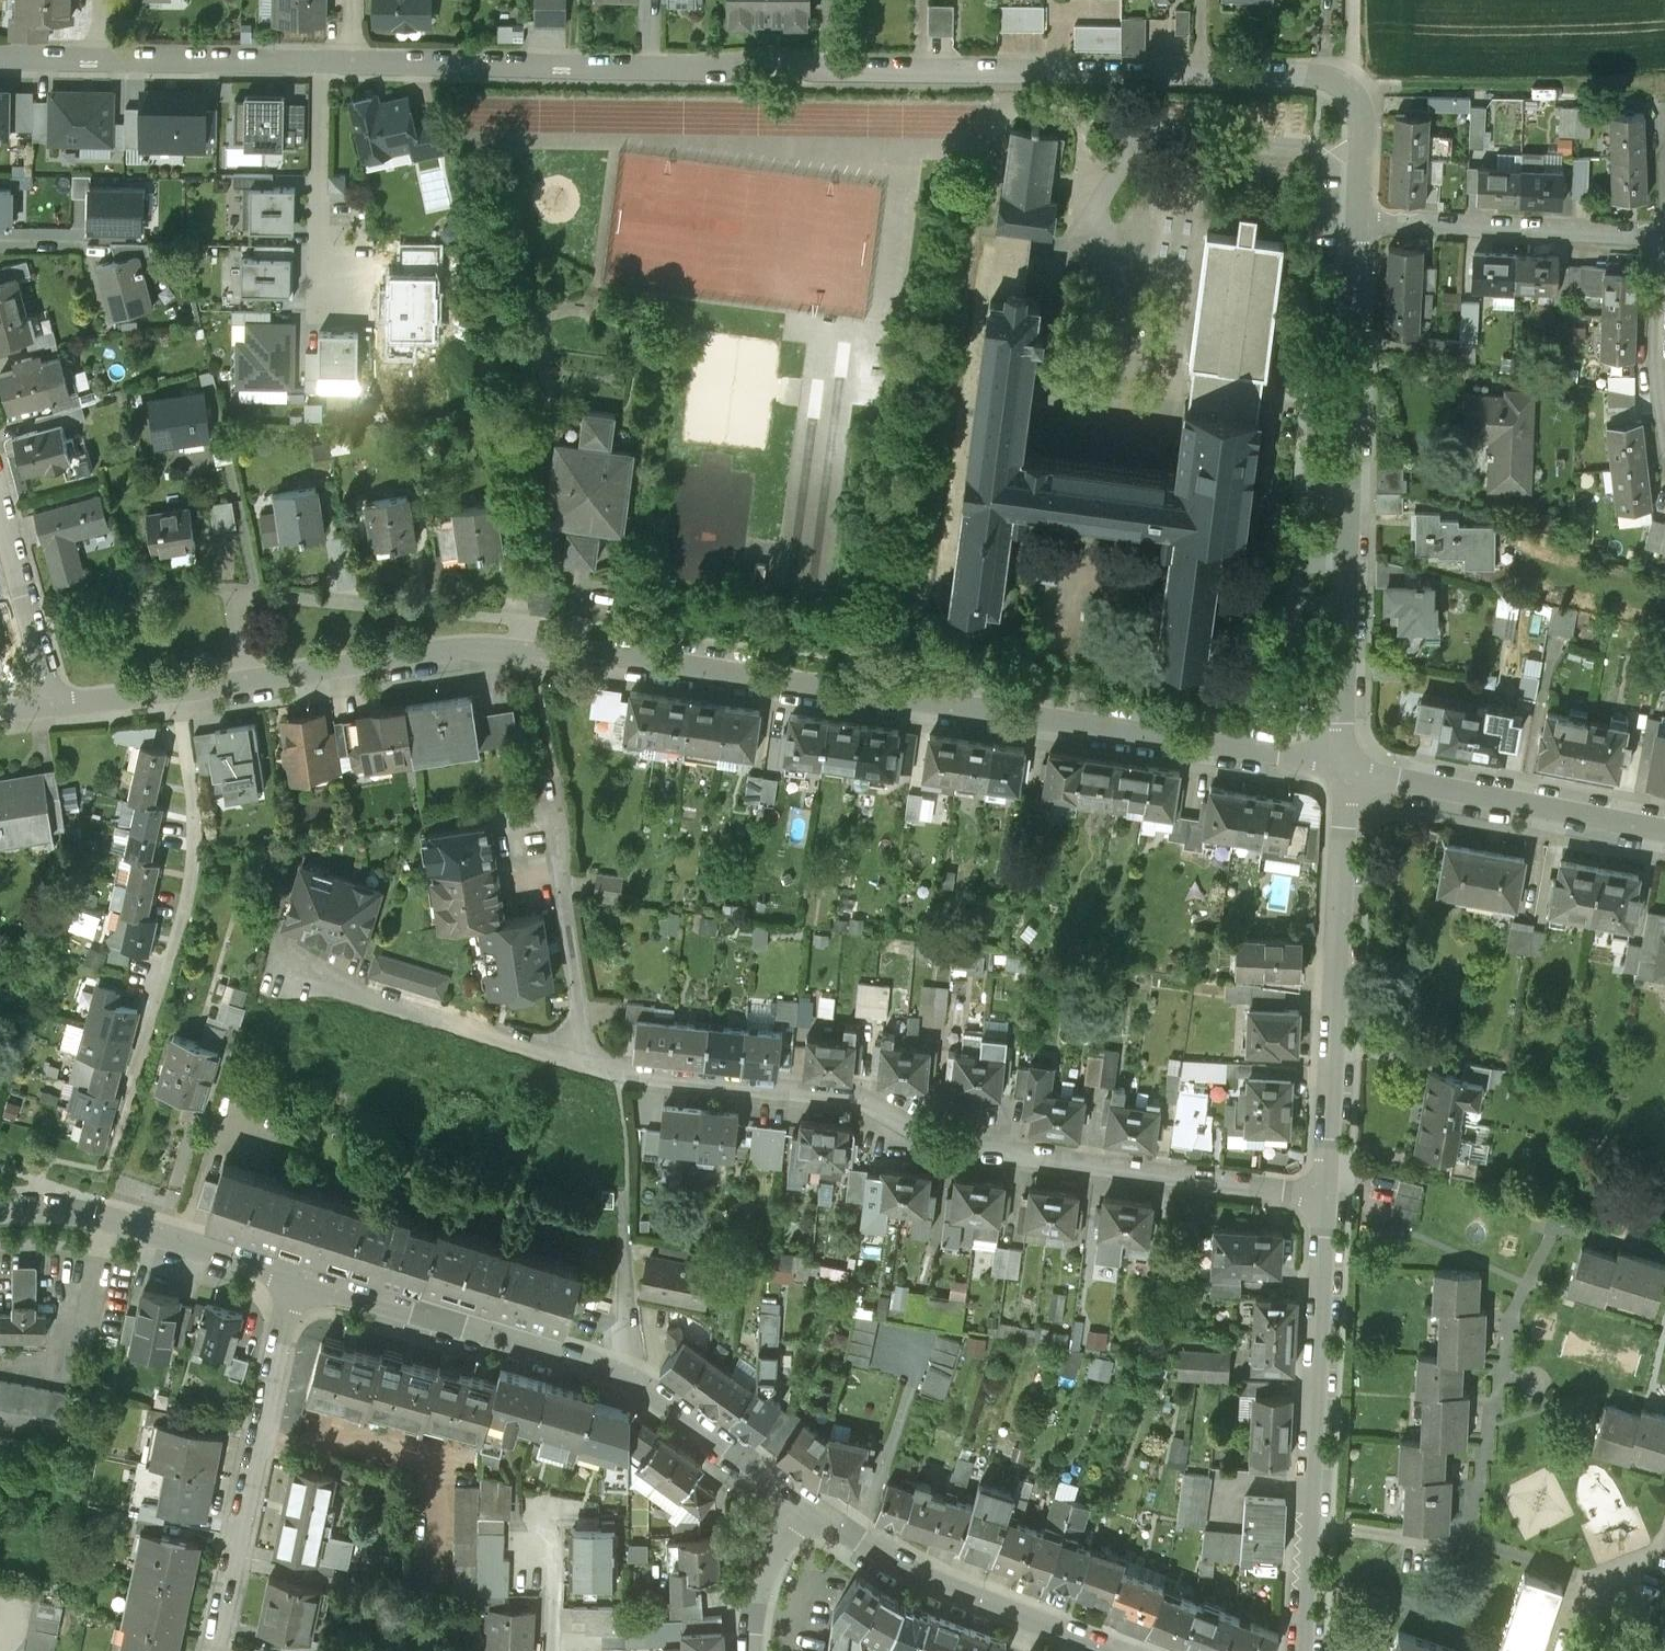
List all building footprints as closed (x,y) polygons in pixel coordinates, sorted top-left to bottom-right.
[(27,16),(27,18),(47,18),(71,18),(71,0),(28,0),(27,16)] [(275,20),(325,20),(326,0),(276,0),(275,20)] [(377,21),(396,21),(396,25),(416,25),(416,21),(430,22),(430,0),(378,0),(377,21)] [(536,24),(566,24),(566,0),(536,0),(536,24)] [(729,17),(732,17),(733,12),(746,12),(751,17),(786,17),(791,13),(805,13),(805,18),(808,18),(808,0),(729,0),(729,17)] [(954,4),(928,4),(928,34),(953,34),(954,4)] [(1043,6),(997,6),(996,31),(1043,31),(1043,6)] [(1190,9),(1176,8),(1175,33),(1190,33),(1190,9)] [(27,18),(27,16),(12,16),(12,39),(47,39),(47,18),(27,18)] [(1145,17),(1121,17),(1121,26),(1121,50),(1121,54),(1145,54),(1145,17)] [(523,25),(498,25),(499,40),(523,40),(523,25)] [(1121,26),(1074,25),(1074,50),(1121,50),(1121,26)] [(7,129),(33,129),(34,99),(34,90),(8,90),(7,129)] [(113,92),(51,91),(51,100),(51,139),(51,141),(81,142),(81,157),(111,157),(111,147),(125,147),(126,121),(112,121),(113,92)] [(206,92),(143,92),(143,107),(143,147),(206,147),(206,133),(217,133),(217,107),(206,107),(206,92)] [(285,94),(246,94),(245,98),(235,98),(234,141),(245,141),(245,147),(284,147),(284,145),(295,145),(295,141),(305,141),(305,102),(285,102),(285,94)] [(378,94),(352,100),(367,169),(413,159),(409,137),(416,135),(415,127),(408,97),(380,103),(378,94)] [(1471,96),(1428,96),(1428,109),(1471,110),(1471,105),(1471,96)] [(33,139),(51,139),(51,100),(34,99),(33,129),(33,139)] [(1486,106),(1471,105),(1471,110),(1469,147),(1484,147),(1486,106)] [(1576,106),(1561,106),(1560,134),(1575,135),(1576,106)] [(1591,107),(1576,106),(1575,135),(1590,136),(1591,107)] [(143,147),(143,107),(125,107),(126,121),(125,147),(143,147)] [(1429,115),(1396,113),(1394,155),(1427,157),(1451,158),(1452,134),(1428,133),(1429,115)] [(1643,113),(1610,114),(1612,156),(1645,155),(1643,113)] [(426,125),(415,127),(416,135),(409,137),(413,159),(446,152),(437,114),(424,117),(426,125)] [(1237,236),(1208,233),(1190,362),(1194,362),(1189,403),(1186,403),(1177,473),(1021,451),(1041,299),(1026,297),(1027,286),(1025,286),(1032,230),(1052,233),(1056,199),(1065,201),(1071,155),(1054,153),(1058,120),(1047,119),(1045,133),(1012,128),(1004,191),(1001,191),(997,225),(1000,225),(951,602),(1000,609),(1012,519),(1027,521),(1030,503),(1158,520),(1155,543),(1171,545),(1156,655),(1207,661),(1224,528),(1243,530),(1256,430),(1258,430),(1260,411),(1257,411),(1262,370),(1265,370),(1281,241),(1253,238),(1255,213),(1240,211),(1237,236)] [(1427,157),(1394,155),(1392,198),(1425,199),(1427,157)] [(1645,155),(1612,156),(1613,198),(1646,197),(1645,155)] [(1589,157),(1574,157),(1573,168),(1589,168),(1589,157)] [(1521,168),(1478,166),(1477,199),(1519,201),(1521,168)] [(1562,170),(1521,168),(1519,201),(1561,203),(1562,170)] [(1589,168),(1573,168),(1572,195),(1588,195),(1589,168)] [(234,186),(244,186),(243,213),(250,213),(250,229),(295,230),(295,187),(273,187),(274,174),(234,173),(234,186)] [(346,175),(328,175),(328,191),(346,192),(346,175)] [(142,189),(91,189),(91,176),(73,176),(73,196),(91,196),(90,228),(100,228),(100,241),(112,241),(126,241),(127,229),(141,229),(142,189)] [(0,188),(0,226),(11,226),(12,188),(0,188)] [(126,241),(112,241),(117,260),(138,254),(139,256),(152,253),(149,242),(126,241)] [(398,268),(386,268),(386,288),(377,288),(376,328),(385,328),(385,353),(417,354),(417,337),(440,337),(443,242),(399,241),(398,268)] [(255,258),(242,258),(242,291),(245,291),(245,296),(294,296),(294,281),(292,281),(292,244),(255,243),(255,258)] [(1422,247),(1390,246),(1388,288),(1420,289),(1421,265),(1422,247)] [(1516,254),(1474,252),(1473,285),(1515,287),(1516,254)] [(117,260),(99,265),(99,266),(100,266),(112,314),(111,314),(112,316),(151,306),(139,256),(138,254),(117,260)] [(1559,256),(1516,254),(1515,287),(1557,289),(1559,256)] [(28,260),(3,267),(6,280),(18,276),(18,278),(31,274),(28,260)] [(1435,266),(1421,265),(1420,289),(1434,290),(1435,266)] [(1581,265),(1569,265),(1567,292),(1580,292),(1581,292),(1582,265),(1581,265)] [(1632,265),(1617,265),(1616,272),(1605,271),(1605,266),(1581,265),(1582,265),(1581,292),(1604,293),(1603,313),(1636,314),(1638,273),(1631,273),(1632,265)] [(0,281),(0,344),(28,337),(23,316),(28,315),(18,278),(18,276),(6,280),(0,281)] [(1420,289),(1388,288),(1386,330),(1418,331),(1420,289)] [(612,299),(598,297),(597,311),(610,313),(612,299)] [(1479,300),(1462,299),(1460,338),(1477,339),(1479,300)] [(272,309),(232,309),(231,321),(271,322),(272,309)] [(1636,314),(1603,313),(1601,355),(1634,357),(1636,314)] [(271,322),(231,321),(231,341),(236,341),(235,387),(240,387),(240,398),(287,399),(288,385),(294,385),(295,323),(271,322)] [(54,329),(33,334),(33,335),(29,337),(32,349),(58,342),(54,329)] [(359,330),(320,330),(319,350),(306,350),(306,389),(358,390),(359,330)] [(1460,338),(1429,337),(1428,356),(1459,362),(1460,338)] [(68,355),(35,364),(33,356),(16,361),(18,369),(1,373),(11,409),(54,397),(78,391),(68,355)] [(1631,373),(1606,374),(1606,387),(1632,386),(1631,373)] [(1632,386),(1606,387),(1606,404),(1632,403),(1632,386)] [(1516,393),(1467,391),(1466,410),(1469,410),(1467,436),(1491,437),(1489,473),(1505,473),(1504,487),(1530,488),(1534,388),(1516,387),(1516,393)] [(204,390),(182,393),(183,395),(150,400),(156,444),(211,436),(204,390)] [(78,391),(54,397),(58,411),(81,404),(78,391)] [(615,412),(584,408),(580,439),(587,440),(586,446),(560,443),(550,517),(576,521),(575,527),(569,526),(565,557),(596,561),(600,530),(593,529),(594,523),(621,526),(631,452),(604,449),(605,442),(611,443),(615,412)] [(1642,418),(1607,422),(1612,465),(1646,461),(1642,418)] [(66,439),(62,423),(16,436),(25,470),(48,464),(49,468),(66,463),(65,459),(78,455),(73,438),(66,439)] [(1646,461),(1612,465),(1617,507),(1651,504),(1646,461)] [(1403,462),(1377,462),(1377,490),(1403,490),(1403,462)] [(316,486),(274,493),(276,511),(262,514),(267,542),(286,538),(286,537),(302,535),(302,538),(324,535),(316,486)] [(1403,490),(1377,490),(1377,510),(1403,510),(1403,490)] [(95,497),(58,507),(58,505),(36,512),(44,543),(47,543),(54,568),(52,568),(56,581),(84,574),(73,535),(109,526),(100,494),(94,496),(95,497)] [(407,494),(366,500),(374,546),(392,543),(393,547),(415,543),(407,494)] [(232,500),(213,503),(216,527),(235,524),(232,500)] [(502,552),(494,503),(455,509),(458,524),(462,554),(479,551),(480,555),(502,552)] [(191,507),(147,514),(153,552),(159,551),(159,552),(171,550),(171,549),(197,545),(191,507)] [(1459,517),(1440,517),(1440,510),(1417,510),(1416,551),(1439,552),(1439,554),(1465,554),(1465,565),(1495,565),(1495,523),(1459,522),(1459,517)] [(1652,518),(1645,545),(1661,549),(1664,532),(1664,521),(1652,518)] [(458,524),(439,527),(443,557),(462,554),(458,524)] [(1030,544),(1026,577),(1056,581),(1061,548),(1030,544)] [(440,556),(425,558),(429,584),(444,582),(440,556)] [(1404,563),(1377,557),(1376,583),(1387,583),(1393,583),(1404,583),(1404,563)] [(1393,583),(1387,583),(1387,604),(1392,604),(1392,607),(1395,609),(1402,609),(1401,641),(1402,645),(1405,648),(1408,650),(1412,650),(1415,649),(1419,647),(1421,644),(1421,640),(1425,640),(1425,625),(1435,625),(1435,600),(1431,600),(1431,583),(1404,583),(1393,583)] [(1548,627),(1572,631),(1575,608),(1552,604),(1548,627)] [(1517,608),(1498,605),(1492,632),(1511,636),(1517,608)] [(1539,677),(1524,674),(1520,698),(1535,700),(1539,677)] [(663,696),(629,691),(625,714),(620,713),(619,720),(624,721),(621,741),(639,743),(638,749),(655,752),(663,696)] [(473,694),(407,704),(415,753),(450,748),(449,743),(477,739),(478,746),(481,746),(477,717),(473,694)] [(691,700),(663,696),(655,752),(683,756),(691,700)] [(1477,710),(1422,699),(1417,724),(1442,729),(1439,744),(1470,750),(1477,710)] [(726,704),(691,700),(683,756),(718,761),(720,747),(726,704)] [(407,704),(373,709),(370,714),(359,715),(362,738),(357,739),(352,745),(353,749),(354,757),(361,762),(372,760),(377,764),(395,761),(394,757),(415,753),(407,704)] [(760,709),(726,704),(720,747),(738,750),(738,753),(753,755),(760,709)] [(1521,712),(1478,704),(1477,710),(1470,750),(1503,756),(1506,741),(1515,742),(1521,712)] [(514,711),(477,717),(481,745),(519,739),(514,711)] [(1587,720),(1547,712),(1543,731),(1541,731),(1539,744),(1541,744),(1538,761),(1578,769),(1587,720)] [(829,719),(792,713),(790,729),(783,728),(780,755),(823,761),(829,719)] [(312,714),(291,717),(288,722),(286,722),(289,742),(286,747),(287,757),(292,760),(294,774),(300,778),(309,777),(314,770),(313,768),(327,766),(331,769),(342,767),(340,751),(336,729),(322,731),(321,724),(320,724),(313,719),(312,714)] [(1664,717),(1648,714),(1642,746),(1657,749),(1660,731),(1661,731),(1664,717)] [(359,715),(335,719),(336,729),(340,751),(353,749),(352,745),(357,739),(362,738),(359,715)] [(862,723),(829,719),(823,761),(822,772),(854,777),(862,723)] [(1627,727),(1587,720),(1578,769),(1618,776),(1621,758),(1627,759),(1631,741),(1624,740),(1627,727)] [(196,732),(195,732),(201,771),(214,769),(217,788),(226,787),(227,796),(260,791),(259,785),(265,784),(256,723),(250,723),(249,721),(216,726),(218,738),(198,741),(196,732)] [(898,729),(862,723),(854,777),(888,781),(889,771),(900,773),(904,746),(896,745),(898,729)] [(157,725),(118,727),(115,738),(141,744),(142,742),(153,745),(157,725)] [(1660,731),(1657,749),(1651,781),(1664,784),(1664,732),(1661,731),(1660,731)] [(964,738),(928,733),(921,781),(938,783),(938,788),(956,790),(958,779),(964,738)] [(994,743),(964,738),(958,779),(979,782),(978,793),(986,794),(988,785),(994,743)] [(153,745),(142,742),(141,744),(136,770),(161,776),(168,748),(153,745)] [(1022,747),(994,743),(988,785),(1016,789),(1018,774),(1023,775),(1025,759),(1020,758),(1022,747)] [(1084,756),(1049,751),(1047,764),(1042,763),(1040,774),(1045,775),(1043,792),(1049,793),(1047,807),(1076,811),(1084,757),(1084,756)] [(1117,762),(1084,757),(1076,811),(1109,816),(1117,762)] [(1150,767),(1117,762),(1109,816),(1142,821),(1150,767)] [(1150,767),(1142,821),(1167,825),(1174,826),(1176,815),(1180,789),(1174,788),(1177,770),(1150,766),(1150,767)] [(56,767),(42,769),(43,772),(45,772),(48,795),(60,793),(56,767)] [(161,776),(136,770),(129,798),(138,800),(138,799),(155,803),(156,802),(161,776)] [(0,779),(0,838),(54,829),(48,795),(45,772),(43,772),(0,779)] [(764,775),(745,772),(741,797),(760,800),(760,797),(764,775)] [(778,777),(764,775),(760,797),(775,799),(778,777)] [(1221,788),(1208,786),(1206,801),(1200,800),(1197,818),(1203,819),(1201,832),(1235,836),(1241,793),(1220,790),(1221,788)] [(923,795),(909,793),(906,815),(919,817),(923,795)] [(1269,797),(1241,793),(1235,836),(1263,841),(1269,797)] [(1290,800),(1269,797),(1263,841),(1282,843),(1281,850),(1301,852),(1305,821),(1288,818),(1290,800)] [(155,803),(138,799),(138,800),(132,826),(158,832),(164,804),(156,802),(155,803)] [(1176,815),(1174,826),(1167,825),(1165,840),(1181,842),(1180,849),(1184,850),(1189,817),(1176,815)] [(1197,818),(1189,817),(1184,850),(1198,852),(1201,832),(1203,819),(1197,818)] [(427,831),(433,869),(494,860),(489,822),(427,831)] [(158,832),(132,826),(126,854),(134,856),(135,855),(152,859),(152,858),(158,832)] [(1523,857),(1447,842),(1439,887),(1494,898),(1493,904),(1513,908),(1514,901),(1515,902),(1523,857)] [(152,859),(135,855),(134,856),(129,882),(155,888),(161,860),(152,858),(152,859)] [(1600,866),(1561,859),(1557,877),(1553,876),(1550,893),(1553,894),(1550,909),(1552,909),(1550,920),(1566,923),(1568,912),(1591,916),(1600,866)] [(494,860),(433,869),(442,927),(481,921),(503,917),(494,860)] [(381,887),(303,863),(285,919),(309,927),(308,931),(327,937),(327,934),(352,942),(352,940),(364,944),(381,887)] [(1638,872),(1600,866),(1591,916),(1631,923),(1634,908),(1636,908),(1639,890),(1635,890),(1638,872)] [(623,874),(597,871),(594,896),(620,900),(623,874)] [(155,888),(129,882),(122,910),(131,912),(131,911),(149,915),(149,914),(155,888)] [(1648,909),(1642,943),(1636,971),(1664,977),(1664,912),(1648,909)] [(131,912),(122,910),(119,928),(110,936),(112,942),(150,950),(158,916),(149,914),(149,915),(131,911),(131,912)] [(503,917),(481,921),(492,990),(509,988),(510,990),(515,994),(530,991),(534,986),(534,984),(552,981),(542,911),(503,917)] [(771,919),(756,917),(755,929),(754,940),(754,944),(769,945),(771,919)] [(1533,923),(1513,919),(1508,945),(1529,948),(1533,927),(1533,923)] [(1546,930),(1533,927),(1529,948),(1542,951),(1546,930)] [(755,929),(741,928),(740,938),(754,940),(755,929)] [(1302,936),(1256,933),(1238,932),(1237,970),(1252,970),(1293,973),(1293,977),(1300,977),(1304,977),(1305,955),(1301,954),(1302,936)] [(954,943),(917,938),(915,953),(953,957),(954,943)] [(1642,943),(1629,941),(1623,969),(1636,971),(1642,943)] [(131,947),(111,943),(108,959),(129,962),(131,947)] [(991,948),(954,943),(953,957),(952,962),(976,964),(977,955),(990,957),(991,948)] [(108,952),(90,944),(83,960),(101,968),(108,952)] [(450,974),(375,951),(368,975),(443,998),(450,974)] [(1293,973),(1252,970),(1252,981),(1281,985),(1299,988),(1300,977),(1293,977),(1293,973)] [(875,983),(858,981),(855,1012),(872,1013),(875,983)] [(1252,981),(1227,982),(1225,998),(1251,1000),(1251,1004),(1280,1007),(1281,985),(1252,981)] [(118,988),(97,983),(85,1023),(134,1037),(141,1009),(114,1001),(118,988)] [(890,984),(875,983),(872,1013),(887,1014),(890,984)] [(950,986),(935,985),(932,1013),(947,1014),(950,986)] [(836,994),(819,993),(817,1013),(834,1014),(836,994)] [(798,999),(776,997),(774,1018),(796,1020),(798,999)] [(655,1002),(627,1000),(625,1019),(637,1020),(637,1015),(653,1016),(655,1002)] [(245,1005),(230,1001),(222,1027),(224,1028),(221,1038),(234,1042),(245,1005)] [(1251,1004),(1248,1004),(1246,1050),(1281,1051),(1281,1048),(1297,1048),(1299,1008),(1280,1007),(1251,1004)] [(653,1016),(637,1015),(637,1020),(633,1056),(670,1059),(674,1018),(653,1016)] [(710,1022),(674,1018),(670,1059),(706,1063),(710,1022)] [(201,1043),(174,1035),(159,1085),(203,1099),(221,1038),(224,1028),(222,1027),(207,1022),(201,1043)] [(746,1025),(710,1022),(706,1063),(742,1066),(746,1025)] [(844,1037),(832,1036),(828,1074),(852,1077),(854,1060),(860,1061),(862,1040),(856,1039),(858,1024),(845,1022),(844,1037)] [(134,1037),(85,1023),(77,1050),(123,1062),(126,1063),(134,1037)] [(782,1029),(746,1025),(742,1066),(778,1070),(782,1029)] [(895,1031),(883,1030),(882,1042),(874,1041),(872,1062),(880,1063),(878,1080),(902,1082),(906,1044),(894,1043),(895,1031)] [(966,1050),(956,1049),(955,1050),(948,1049),(946,1070),(953,1071),(952,1087),(977,1090),(982,1034),(982,1033),(968,1032),(966,1050)] [(828,1074),(832,1036),(808,1033),(808,1034),(800,1033),(798,1054),(805,1055),(804,1072),(828,1074)] [(1006,1036),(982,1034),(977,1090),(1001,1092),(1003,1076),(1009,1077),(1012,1056),(1005,1056),(1005,1055),(1004,1055),(1006,1036)] [(937,1048),(929,1047),(906,1044),(902,1082),(926,1085),(928,1068),(935,1069),(937,1048)] [(1120,1049),(1105,1047),(1104,1054),(1100,1082),(1114,1084),(1115,1084),(1120,1049)] [(123,1062),(77,1050),(69,1077),(77,1079),(94,1084),(94,1083),(115,1089),(123,1062)] [(1104,1054),(1089,1052),(1085,1080),(1100,1082),(1104,1054)] [(1236,1059),(1183,1056),(1181,1072),(1199,1073),(1220,1074),(1220,1068),(1235,1069),(1236,1059)] [(1264,1060),(1236,1059),(1235,1069),(1235,1072),(1246,1073),(1263,1074),(1264,1060)] [(1498,1066),(1465,1059),(1462,1075),(1481,1079),(1495,1082),(1498,1066)] [(1052,1064),(1032,1062),(1032,1067),(1030,1083),(1031,1083),(1029,1096),(1028,1108),(1034,1109),(1032,1125),(1056,1129),(1061,1092),(1049,1090),(1052,1064)] [(1032,1067),(1018,1065),(1014,1093),(1029,1096),(1031,1083),(1030,1083),(1032,1067)] [(1181,1072),(1167,1070),(1164,1096),(1178,1098),(1181,1072)] [(1462,1075),(1432,1070),(1424,1111),(1460,1117),(1464,1096),(1478,1099),(1481,1079),(1462,1075)] [(1199,1073),(1181,1072),(1178,1098),(1172,1139),(1212,1144),(1211,1124),(1204,1123),(1206,1091),(1201,1091),(1202,1080),(1198,1080),(1199,1073)] [(1263,1074),(1246,1073),(1246,1086),(1239,1086),(1239,1094),(1237,1094),(1237,1103),(1225,1102),(1224,1121),(1228,1121),(1228,1129),(1248,1130),(1248,1134),(1265,1134),(1266,1128),(1291,1129),(1293,1075),(1263,1074)] [(115,1089),(94,1083),(94,1084),(77,1079),(73,1092),(77,1095),(74,1107),(87,1110),(112,1117),(120,1090),(115,1089)] [(1115,1084),(1114,1084),(1112,1099),(1105,1098),(1101,1122),(1102,1122),(1103,1118),(1109,1119),(1106,1135),(1130,1139),(1135,1102),(1123,1100),(1126,1085),(1115,1084)] [(1073,1094),(1061,1092),(1056,1129),(1079,1132),(1082,1116),(1088,1117),(1089,1110),(1083,1109),(1085,1095),(1084,1095),(1085,1090),(1074,1088),(1073,1094)] [(1159,1106),(1135,1102),(1130,1139),(1154,1142),(1159,1106)] [(702,1108),(665,1104),(663,1129),(661,1143),(698,1147),(702,1108)] [(738,1112),(702,1108),(698,1147),(734,1151),(735,1146),(738,1121),(738,1112)] [(112,1117),(87,1110),(80,1137),(105,1144),(112,1117)] [(1460,1117),(1424,1111),(1418,1145),(1454,1152),(1467,1154),(1470,1136),(1457,1134),(1460,1117)] [(799,1118),(798,1134),(792,1134),(788,1177),(807,1179),(809,1158),(822,1159),(825,1121),(799,1118)] [(787,1127),(738,1121),(735,1146),(751,1148),(750,1161),(782,1164),(787,1127)] [(849,1123),(825,1121),(822,1159),(821,1170),(838,1171),(839,1161),(845,1162),(846,1161),(852,1162),(856,1131),(854,1127),(851,1124),(849,1123)] [(663,1129),(649,1128),(647,1154),(660,1155),(661,1143),(663,1129)] [(1467,1154),(1454,1152),(1450,1169),(1474,1173),(1478,1156),(1467,1154)] [(297,1181),(225,1159),(219,1179),(211,1205),(209,1210),(281,1232),(281,1231),(297,1181)] [(906,1167),(881,1164),(880,1169),(869,1167),(865,1196),(863,1217),(884,1220),(887,1202),(902,1204),(906,1167)] [(869,1167),(851,1165),(847,1194),(865,1196),(869,1167)] [(931,1170),(906,1167),(902,1204),(914,1205),(912,1225),(930,1227),(936,1186),(929,1185),(931,1170)] [(980,1177),(955,1174),(954,1189),(948,1189),(942,1235),(972,1239),(974,1230),(980,1177)] [(219,1179),(206,1175),(198,1201),(211,1205),(219,1179)] [(1401,1175),(1391,1212),(1416,1218),(1426,1182),(1401,1175)] [(1004,1180),(980,1177),(974,1230),(998,1233),(1000,1217),(1007,1217),(1009,1196),(1002,1195),(1004,1180)] [(368,1203),(297,1181),(281,1231),(353,1253),(368,1203)] [(1054,1185),(1028,1182),(1023,1220),(1049,1223),(1054,1185)] [(1079,1189),(1054,1185),(1049,1223),(1047,1240),(1063,1242),(1064,1231),(1080,1233),(1084,1206),(1077,1205),(1079,1189)] [(614,1188),(603,1188),(602,1203),(614,1203),(614,1188)] [(1101,1211),(1095,1210),(1094,1217),(1100,1218),(1096,1251),(1121,1254),(1123,1234),(1128,1196),(1104,1193),(1101,1211)] [(1153,1200),(1128,1196),(1123,1234),(1137,1236),(1136,1242),(1153,1244),(1155,1226),(1156,1218),(1151,1217),(1153,1200)] [(413,1212),(397,1207),(396,1212),(368,1203),(353,1253),(352,1254),(424,1276),(425,1272),(439,1225),(411,1217),(413,1212)] [(512,1243),(440,1221),(439,1225),(425,1272),(496,1293),(512,1243)] [(1284,1224),(1214,1221),(1212,1262),(1242,1263),(1282,1264),(1284,1224)] [(1168,1228),(1155,1226),(1153,1244),(1152,1253),(1164,1254),(1168,1228)] [(1009,1242),(996,1240),(992,1269),(1005,1270),(1009,1243),(1009,1242)] [(696,1248),(661,1241),(659,1252),(694,1259),(696,1248)] [(583,1264),(512,1243),(496,1293),(567,1314),(576,1286),(583,1264)] [(1022,1245),(1009,1243),(1005,1270),(1018,1272),(1022,1245)] [(1619,1247),(1617,1253),(1583,1243),(1571,1285),(1606,1295),(1608,1289),(1655,1303),(1664,1270),(1664,1261),(1619,1247)] [(812,1255),(775,1248),(773,1262),(809,1268),(812,1255)] [(659,1252),(650,1251),(643,1288),(706,1301),(713,1263),(694,1259),(659,1252)] [(848,1277),(850,1265),(822,1260),(820,1271),(848,1277)] [(1242,1263),(1212,1262),(1212,1277),(1241,1278),(1242,1263)] [(37,1263),(14,1264),(16,1310),(37,1310),(37,1263)] [(1478,1269),(1433,1267),(1432,1305),(1439,1305),(1436,1354),(1417,1353),(1415,1390),(1423,1390),(1421,1438),(1400,1437),(1398,1473),(1406,1474),(1403,1524),(1447,1527),(1450,1476),(1443,1476),(1445,1440),(1464,1441),(1466,1390),(1460,1389),(1461,1355),(1481,1356),(1483,1305),(1476,1305),(1478,1269)] [(1240,1294),(1241,1279),(1211,1278),(1210,1293),(1240,1294)] [(892,1285),(881,1284),(876,1312),(887,1314),(892,1285)] [(855,1309),(872,1311),(873,1304),(865,1303),(865,1300),(862,1300),(864,1288),(859,1287),(855,1309)] [(929,1291),(908,1287),(905,1316),(926,1319),(929,1291)] [(179,1295),(145,1288),(140,1314),(135,1340),(169,1347),(171,1340),(178,1301),(179,1295)] [(1053,1288),(1050,1311),(1063,1313),(1066,1289),(1053,1288)] [(965,1298),(929,1291),(926,1319),(962,1325),(965,1298)] [(1297,1293),(1256,1291),(1254,1328),(1295,1330),(1297,1293)] [(780,1300),(763,1299),(759,1348),(777,1350),(780,1300)] [(193,1304),(178,1301),(171,1340),(183,1343),(186,1327),(193,1304)] [(244,1313),(208,1303),(197,1343),(232,1353),(244,1313)] [(16,1310),(7,1310),(7,1332),(47,1332),(47,1310),(37,1310),(16,1310)] [(989,1311),(989,1322),(997,1323),(997,1311),(989,1311)] [(140,1314),(127,1312),(122,1337),(135,1340),(140,1314)] [(879,1317),(855,1312),(845,1359),(869,1364),(879,1317)] [(1075,1316),(1070,1345),(1080,1346),(1084,1317),(1075,1316)] [(1015,1335),(1018,1322),(1000,1319),(998,1331),(1015,1335)] [(1035,1325),(1018,1322),(1015,1335),(1033,1338),(1035,1325)] [(1051,1341),(1053,1332),(1049,1331),(1050,1324),(1036,1322),(1035,1325),(1033,1338),(1051,1341)] [(1069,1329),(1054,1326),(1053,1332),(1051,1341),(1067,1344),(1069,1329)] [(1108,1329),(1088,1326),(1086,1343),(1106,1346),(1108,1329)] [(683,1328),(667,1330),(672,1356),(661,1370),(685,1387),(708,1354),(685,1337),(683,1328)] [(1295,1330),(1254,1328),(1253,1364),(1293,1366),(1295,1330)] [(849,1332),(836,1329),(831,1343),(845,1347),(849,1332)] [(961,1339),(938,1331),(930,1355),(932,1355),(953,1362),(961,1339)] [(987,1335),(970,1333),(967,1351),(984,1353),(987,1335)] [(380,1356),(322,1340),(308,1392),(366,1408),(380,1356)] [(1082,1349),(1064,1344),(1057,1368),(1076,1373),(1082,1349)] [(1230,1350),(1180,1347),(1179,1375),(1228,1377),(1230,1350)] [(777,1350),(759,1348),(757,1384),(756,1385),(766,1392),(775,1382),(777,1350)] [(1110,1377),(1114,1357),(1093,1352),(1088,1372),(1110,1377)] [(439,1369),(381,1353),(380,1356),(366,1408),(367,1408),(368,1404),(425,1420),(426,1416),(439,1369)] [(251,1357),(238,1354),(232,1376),(244,1379),(251,1357)] [(708,1354),(685,1387),(708,1403),(732,1370),(708,1354)] [(932,1355),(920,1390),(943,1397),(954,1363),(953,1362),(932,1355)] [(823,1364),(814,1403),(834,1408),(843,1366),(823,1364)] [(498,1381),(440,1365),(439,1369),(426,1416),(482,1431),(480,1439),(481,1439),(489,1413),(498,1381)] [(548,1382),(501,1368),(498,1381),(489,1413),(482,1444),(483,1456),(499,1460),(505,1432),(513,1435),(518,1422),(535,1427),(548,1382)] [(732,1370),(708,1403),(732,1420),(755,1387),(732,1370)] [(0,1376),(0,1403),(19,1407),(25,1381),(0,1376)] [(1270,1380),(1242,1378),(1241,1392),(1256,1392),(1270,1392),(1270,1380)] [(79,1392),(25,1381),(19,1407),(35,1410),(35,1408),(74,1416),(79,1392)] [(595,1396),(548,1382),(535,1427),(545,1430),(542,1442),(578,1453),(581,1441),(593,1398),(595,1398),(595,1396)] [(755,1387),(732,1420),(756,1437),(781,1402),(766,1392),(756,1385),(755,1387)] [(1270,1392),(1256,1392),(1255,1421),(1253,1421),(1251,1457),(1288,1459),(1291,1394),(1270,1392)] [(630,1413),(597,1403),(596,1399),(595,1398),(593,1398),(581,1441),(608,1449),(606,1486),(629,1486),(629,1458),(630,1413)] [(1608,1402),(1596,1445),(1631,1455),(1633,1447),(1664,1456),(1664,1411),(1645,1405),(1643,1413),(1608,1402)] [(183,1412),(150,1405),(147,1419),(163,1422),(163,1421),(181,1425),(183,1412)] [(660,1434),(630,1413),(629,1458),(638,1465),(660,1434)] [(805,1418),(779,1454),(818,1482),(819,1478),(828,1435),(805,1418)] [(181,1425),(163,1421),(163,1422),(155,1462),(173,1466),(214,1473),(222,1432),(181,1425)] [(875,1442),(829,1432),(828,1435),(819,1478),(840,1482),(839,1487),(840,1489),(853,1492),(855,1490),(856,1486),(858,1487),(862,1471),(869,1472),(873,1457),(872,1456),(875,1442)] [(660,1434),(638,1465),(659,1480),(681,1450),(660,1434)] [(1173,1434),(1167,1464),(1185,1467),(1191,1437),(1173,1434)] [(0,1436),(0,1460),(21,1464),(25,1441),(0,1436)] [(86,1444),(77,1443),(76,1457),(84,1458),(86,1444)] [(681,1450),(659,1480),(684,1498),(682,1500),(701,1514),(715,1495),(693,1479),(703,1465),(681,1450)] [(913,1456),(898,1451),(877,1515),(903,1523),(917,1479),(917,1478),(907,1475),(913,1456)] [(946,1494),(934,1533),(961,1542),(973,1503),(957,1497),(959,1492),(963,1493),(974,1459),(959,1454),(946,1494)] [(356,1462),(331,1457),(328,1469),(338,1472),(338,1473),(353,1476),(356,1462)] [(1288,1459),(1251,1457),(1250,1469),(1287,1471),(1288,1459)] [(328,1469),(295,1463),(277,1548),(311,1555),(320,1557),(321,1556),(331,1558),(352,1562),(356,1542),(325,1536),(338,1473),(338,1472),(328,1469)] [(214,1473),(173,1466),(165,1505),(165,1507),(169,1507),(206,1514),(214,1473)] [(1211,1477),(1183,1473),(1176,1524),(1204,1528),(1211,1477)] [(932,1483),(917,1479),(903,1523),(922,1529),(921,1534),(931,1537),(933,1533),(934,1533),(946,1494),(930,1489),(932,1483)] [(961,1542),(960,1543),(993,1554),(1013,1494),(980,1482),(973,1503),(961,1542)] [(479,1485),(455,1485),(454,1538),(478,1538),(479,1485)] [(993,1554),(993,1555),(1020,1565),(1033,1524),(1017,1519),(1019,1514),(1023,1515),(1031,1490),(1016,1485),(1013,1494),(993,1554)] [(1286,1497),(1246,1495),(1242,1533),(1240,1560),(1253,1561),(1254,1552),(1283,1554),(1286,1497)] [(165,1505),(143,1501),(140,1515),(166,1520),(169,1507),(165,1507),(165,1505)] [(1101,1511),(1095,1531),(1104,1534),(1111,1514),(1101,1511)] [(166,1520),(140,1515),(137,1529),(142,1530),(142,1529),(149,1530),(163,1533),(166,1520)] [(503,1517),(479,1516),(479,1530),(503,1530),(503,1517)] [(699,1518),(672,1520),(673,1532),(700,1531),(699,1518)] [(615,1520),(602,1520),(602,1528),(615,1528),(615,1520)] [(1061,1535),(1033,1524),(1020,1565),(1048,1576),(1061,1535)] [(602,1528),(573,1528),(572,1581),(615,1581),(615,1528),(602,1528)] [(163,1533),(149,1530),(140,1574),(191,1585),(201,1541),(163,1533)] [(503,1530),(479,1530),(479,1555),(502,1556),(503,1530)] [(1242,1533),(1204,1530),(1202,1557),(1240,1560),(1242,1533)] [(1061,1535),(1048,1576),(1077,1587),(1090,1547),(1090,1546),(1061,1535)] [(718,1537),(680,1539),(681,1556),(672,1556),(674,1592),(674,1595),(696,1594),(696,1590),(695,1575),(720,1574),(718,1537)] [(478,1538),(454,1538),(453,1599),(477,1604),(478,1604),(478,1594),(478,1555),(478,1538)] [(1090,1547),(1077,1587),(1111,1600),(1121,1569),(1124,1560),(1111,1555),(1102,1551),(1090,1547)] [(1113,1551),(1103,1547),(1102,1551),(1111,1555),(1112,1552),(1113,1551)] [(1125,1557),(1112,1552),(1111,1555),(1124,1560),(1125,1557)] [(320,1557),(311,1555),(308,1568),(327,1573),(328,1573),(331,1558),(321,1556),(320,1557)] [(479,1555),(478,1555),(478,1594),(505,1594),(508,1594),(509,1556),(502,1556),(479,1555)] [(327,1573),(308,1568),(305,1581),(324,1585),(327,1573)] [(1161,1589),(1163,1584),(1121,1569),(1111,1600),(1125,1605),(1120,1617),(1121,1620),(1123,1621),(1146,1629),(1146,1628),(1161,1589)] [(1562,1585),(1525,1572),(1499,1646),(1511,1650),(1540,1650),(1562,1585)] [(191,1585),(140,1574),(129,1622),(181,1633),(191,1585)] [(305,1581),(272,1574),(261,1626),(287,1631),(306,1635),(311,1608),(319,1610),(324,1585),(305,1581)] [(858,1575),(835,1610),(829,1650),(863,1650),(860,1629),(881,1592),(858,1575)] [(1196,1603),(1161,1589),(1146,1628),(1181,1641),(1196,1603)] [(696,1594),(674,1595),(674,1592),(671,1593),(672,1616),(681,1616),(703,1614),(701,1590),(696,1590),(696,1594)] [(860,1629),(879,1639),(880,1650),(878,1650),(890,1650),(889,1650),(889,1644),(905,1605),(881,1592),(860,1629)] [(505,1594),(478,1594),(478,1604),(477,1604),(477,1609),(493,1610),(493,1608),(505,1609),(505,1594)] [(41,1600),(38,1614),(61,1619),(64,1605),(41,1600)] [(1181,1641),(1206,1650),(1226,1650),(1239,1617),(1219,1609),(1218,1611),(1196,1603),(1181,1641)] [(905,1605),(889,1644),(889,1650),(890,1650),(903,1650),(903,1649),(907,1650),(917,1650),(931,1615),(905,1605)] [(614,1606),(574,1606),(574,1619),(587,1619),(587,1632),(603,1633),(627,1633),(627,1619),(614,1619),(614,1606)] [(493,1608),(493,1610),(492,1626),(496,1626),(495,1650),(519,1650),(528,1650),(530,1650),(532,1610),(505,1609),(493,1608)] [(703,1614),(681,1616),(682,1639),(684,1639),(683,1630),(723,1628),(722,1613),(703,1614)] [(61,1619),(38,1614),(35,1627),(58,1632),(61,1619)] [(931,1615),(917,1650),(962,1650),(970,1630),(931,1615)] [(1226,1650),(1273,1650),(1275,1646),(1279,1632),(1239,1617),(1226,1650)] [(129,1622),(123,1650),(177,1650),(181,1633),(129,1622)] [(683,1630),(684,1639),(684,1644),(663,1646),(664,1650),(724,1650),(723,1628),(683,1630)] [(970,1630),(962,1650),(1002,1650),(1005,1643),(970,1630)] [(306,1635),(287,1631),(283,1647),(292,1648),(313,1649),(315,1637),(306,1635)] [(1398,1631),(1391,1650),(1456,1650),(1398,1631)] [(603,1633),(602,1650),(627,1650),(627,1633),(603,1633)]
